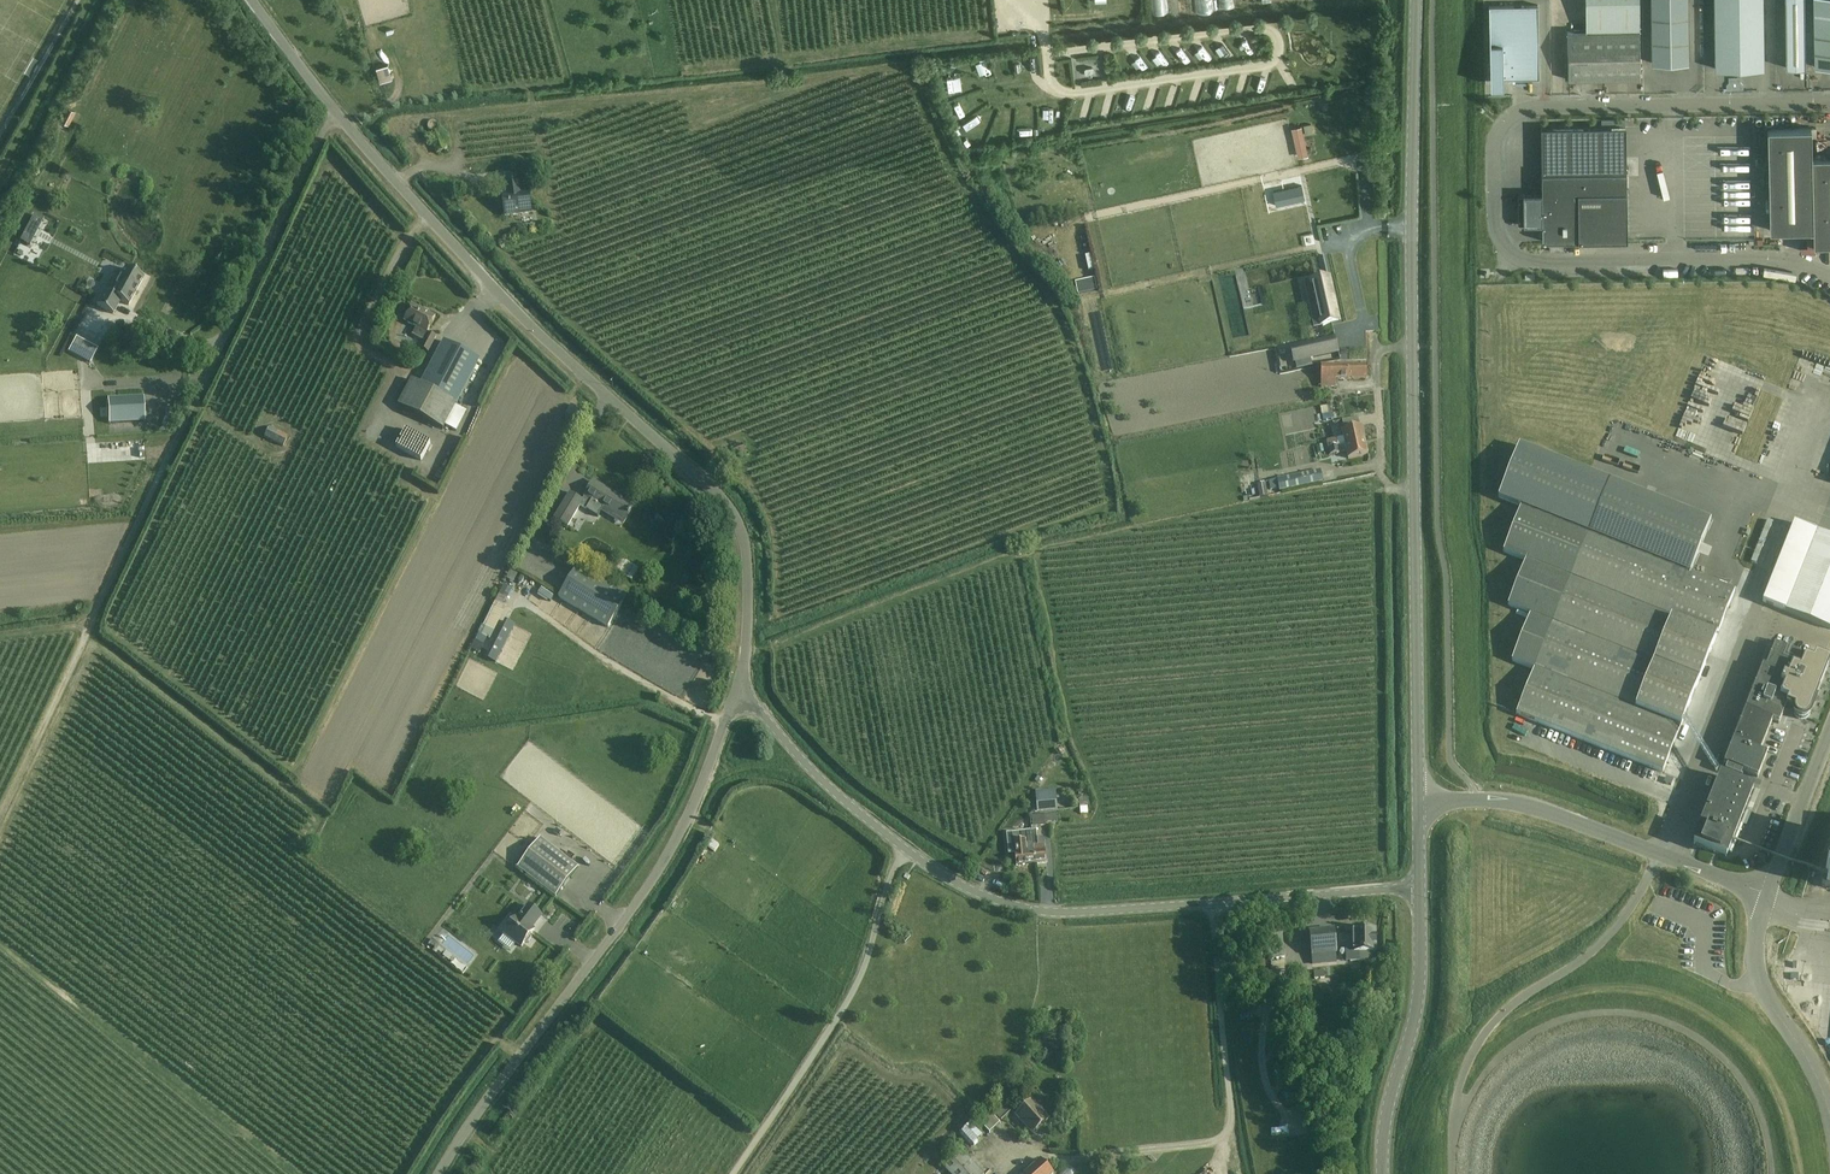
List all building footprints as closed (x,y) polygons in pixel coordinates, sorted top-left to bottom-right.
[(1584,31),(1640,30),(1639,0),(1584,0),(1584,31)] [(1652,63),(1689,62),(1688,0),(1651,0),(1652,63)] [(1715,68),(1734,68),(1734,71),(1748,71),(1748,68),(1766,68),(1765,0),(1714,0),(1715,68)] [(1786,67),(1805,67),(1804,0),(1785,0),(1786,67)] [(1813,18),(1814,67),(1829,66),(1829,0),(1813,0),(1813,18)] [(1538,5),(1489,5),(1491,84),(1503,84),(1503,78),(1539,77),(1538,5)] [(1567,31),(1568,79),(1640,78),(1640,30),(1584,31),(1567,31)] [(392,69),(404,65),(400,50),(387,53),(392,69)] [(70,109),(79,112),(86,97),(77,93),(70,109)] [(69,125),(75,112),(67,107),(60,121),(69,125)] [(1301,115),(1309,145),(1319,142),(1312,112),(1301,115)] [(440,126),(440,125),(439,124),(438,123),(438,122),(437,122),(436,121),(435,121),(434,121),(433,121),(432,121),(431,121),(430,122),(429,123),(429,124),(428,125),(428,127),(428,128),(428,129),(428,130),(429,130),(430,131),(430,132),(431,132),(432,133),(433,133),(434,133),(435,133),(436,132),(437,132),(438,131),(439,131),(439,130),(440,129),(440,128),(440,127),(440,126)] [(1541,128),(1542,173),(1626,172),(1626,127),(1541,128)] [(1812,156),(1811,156),(1810,156),(1810,143),(1811,143),(1811,127),(1767,128),(1770,230),(1784,229),(1784,228),(1799,228),(1799,229),(1813,229),(1813,243),(1829,243),(1829,156),(1812,156)] [(437,153),(447,150),(441,131),(430,135),(437,153)] [(530,162),(518,164),(520,172),(531,170),(530,162)] [(1543,241),(1627,240),(1626,172),(1542,173),(1542,194),(1518,194),(1518,224),(1542,224),(1543,241)] [(502,195),(504,216),(521,214),(521,211),(532,210),(530,192),(521,193),(519,178),(505,180),(507,195),(502,195)] [(43,220),(34,215),(20,240),(30,245),(43,220)] [(1376,237),(1376,251),(1387,251),(1386,236),(1376,237)] [(143,278),(126,268),(117,284),(111,281),(97,305),(112,314),(120,301),(128,305),(143,278)] [(1311,305),(1316,327),(1322,326),(1322,327),(1323,327),(1323,326),(1340,322),(1330,276),(1320,278),(1320,277),(1319,278),(1320,279),(1312,281),(1317,304),(1311,305)] [(427,333),(435,317),(413,305),(405,321),(417,328),(413,335),(425,341),(421,348),(428,352),(436,337),(429,334),(427,333)] [(87,326),(80,340),(102,350),(108,336),(87,326)] [(1311,358),(1338,352),(1335,337),(1299,345),(1302,360),(1295,362),(1297,369),(1313,366),(1311,358)] [(70,349),(91,361),(98,349),(76,338),(70,349)] [(457,404),(480,360),(444,341),(421,384),(412,380),(405,393),(398,405),(444,429),(450,417),(457,404)] [(1345,363),(1342,363),(1342,365),(1321,366),(1321,388),(1338,387),(1338,379),(1366,379),(1366,365),(1347,365),(1345,365),(1345,363)] [(586,409),(591,399),(581,393),(575,403),(586,409)] [(1338,395),(1331,396),(1333,409),(1340,408),(1338,395)] [(109,424),(145,422),(143,397),(108,399),(109,424)] [(1782,414),(1796,421),(1804,406),(1789,399),(1782,414)] [(1816,413),(1818,405),(1806,402),(1804,410),(1816,413)] [(582,411),(571,405),(566,415),(577,421),(582,411)] [(146,406),(145,420),(168,421),(169,407),(146,406)] [(1329,448),(1365,440),(1361,426),(1360,427),(1358,417),(1342,420),(1345,430),(1342,431),(1343,437),(1327,441),(1329,448)] [(278,418),(273,427),(292,438),(297,428),(278,418)] [(283,447),(288,436),(269,427),(264,437),(273,441),(270,447),(280,452),(283,447)] [(399,433),(410,437),(413,431),(402,427),(399,433)] [(417,429),(413,441),(423,445),(428,432),(417,429)] [(1365,440),(1329,448),(1330,455),(1347,452),(1348,458),(1368,454),(1365,440)] [(433,467),(443,445),(437,443),(427,464),(433,467)] [(732,448),(735,457),(746,453),(742,444),(732,448)] [(1690,574),(1710,521),(1519,446),(1498,498),(1521,507),(1503,552),(1526,560),(1508,605),(1530,614),(1512,661),(1534,670),(1516,714),(1663,772),(1735,592),(1690,574)] [(1280,491),(1301,486),(1323,482),(1320,471),(1277,480),(1280,491)] [(634,507),(620,498),(594,482),(582,501),(570,493),(555,518),(568,526),(580,505),(598,516),(603,508),(624,520),(627,515),(629,516),(631,512),(630,511),(633,507),(634,507)] [(1268,496),(1265,483),(1257,485),(1259,494),(1255,495),(1256,498),(1268,496)] [(1816,531),(1794,522),(1762,602),(1785,611),(1829,629),(1829,537),(1816,531)] [(614,570),(632,581),(639,569),(621,558),(614,570)] [(578,566),(559,597),(592,618),(609,628),(628,597),(611,587),(578,566)] [(510,571),(506,579),(513,583),(518,575),(510,571)] [(504,585),(499,595),(507,599),(508,599),(513,589),(504,585)] [(491,639),(507,608),(495,602),(480,634),(487,637),(491,639)] [(509,618),(490,656),(498,661),(518,623),(509,618)] [(480,634),(472,650),(479,653),(487,637),(480,634)] [(1725,772),(1740,778),(1742,772),(1758,778),(1767,755),(1760,752),(1772,721),(1779,724),(1784,712),(1784,713),(1787,706),(1794,709),(1793,711),(1794,714),(1795,716),(1797,718),(1799,719),(1801,720),(1804,720),(1806,719),(1808,717),(1809,715),(1829,663),(1829,661),(1815,656),(1813,661),(1775,646),(1762,677),(1759,676),(1733,742),(1724,764),(1727,766),(1725,772)] [(1056,753),(1051,760),(1058,765),(1063,758),(1056,753)] [(1726,857),(1753,789),(1721,776),(1694,844),(1726,857)] [(1056,790),(1037,791),(1039,812),(1057,810),(1056,790)] [(1088,813),(1087,807),(1087,798),(1079,799),(1080,814),(1088,813)] [(1032,816),(1032,827),(1046,827),(1045,822),(1058,821),(1057,814),(1032,816)] [(1033,845),(1036,864),(1047,863),(1045,844),(1044,844),(1043,837),(1037,838),(1036,830),(1031,831),(1033,845)] [(578,868),(540,838),(518,867),(556,897),(578,868)] [(712,840),(707,846),(715,852),(719,845),(712,840)] [(1036,864),(1033,845),(1027,845),(1026,840),(1014,841),(1015,853),(1016,866),(1036,864)] [(1821,885),(1829,888),(1829,862),(1821,885)] [(541,916),(529,906),(519,919),(518,918),(505,934),(522,947),(525,943),(529,943),(532,938),(532,934),(534,931),(531,929),(541,916)] [(452,942),(463,949),(461,952),(476,961),(488,941),(453,919),(442,937),(452,943),(452,942)] [(1311,956),(1336,953),(1334,929),(1309,932),(1311,956)] [(1376,930),(1353,930),(1353,952),(1350,952),(1350,962),(1374,961),(1374,952),(1376,952),(1376,930)] [(1270,960),(1285,958),(1282,934),(1268,936),(1270,960)] [(1324,970),(1314,971),(1314,978),(1325,977),(1324,970)] [(1033,1135),(1049,1120),(1032,1100),(1022,1109),(1018,1105),(1015,1108),(1009,1101),(995,1114),(1002,1121),(1011,1112),(1033,1135)] [(979,1122),(990,1132),(1000,1122),(990,1111),(979,1122)] [(960,1135),(971,1147),(984,1135),(973,1123),(960,1135)] [(959,1149),(942,1165),(950,1173),(983,1173),(959,1149)] [(1053,1173),(1040,1160),(1025,1173),(1053,1173)]
